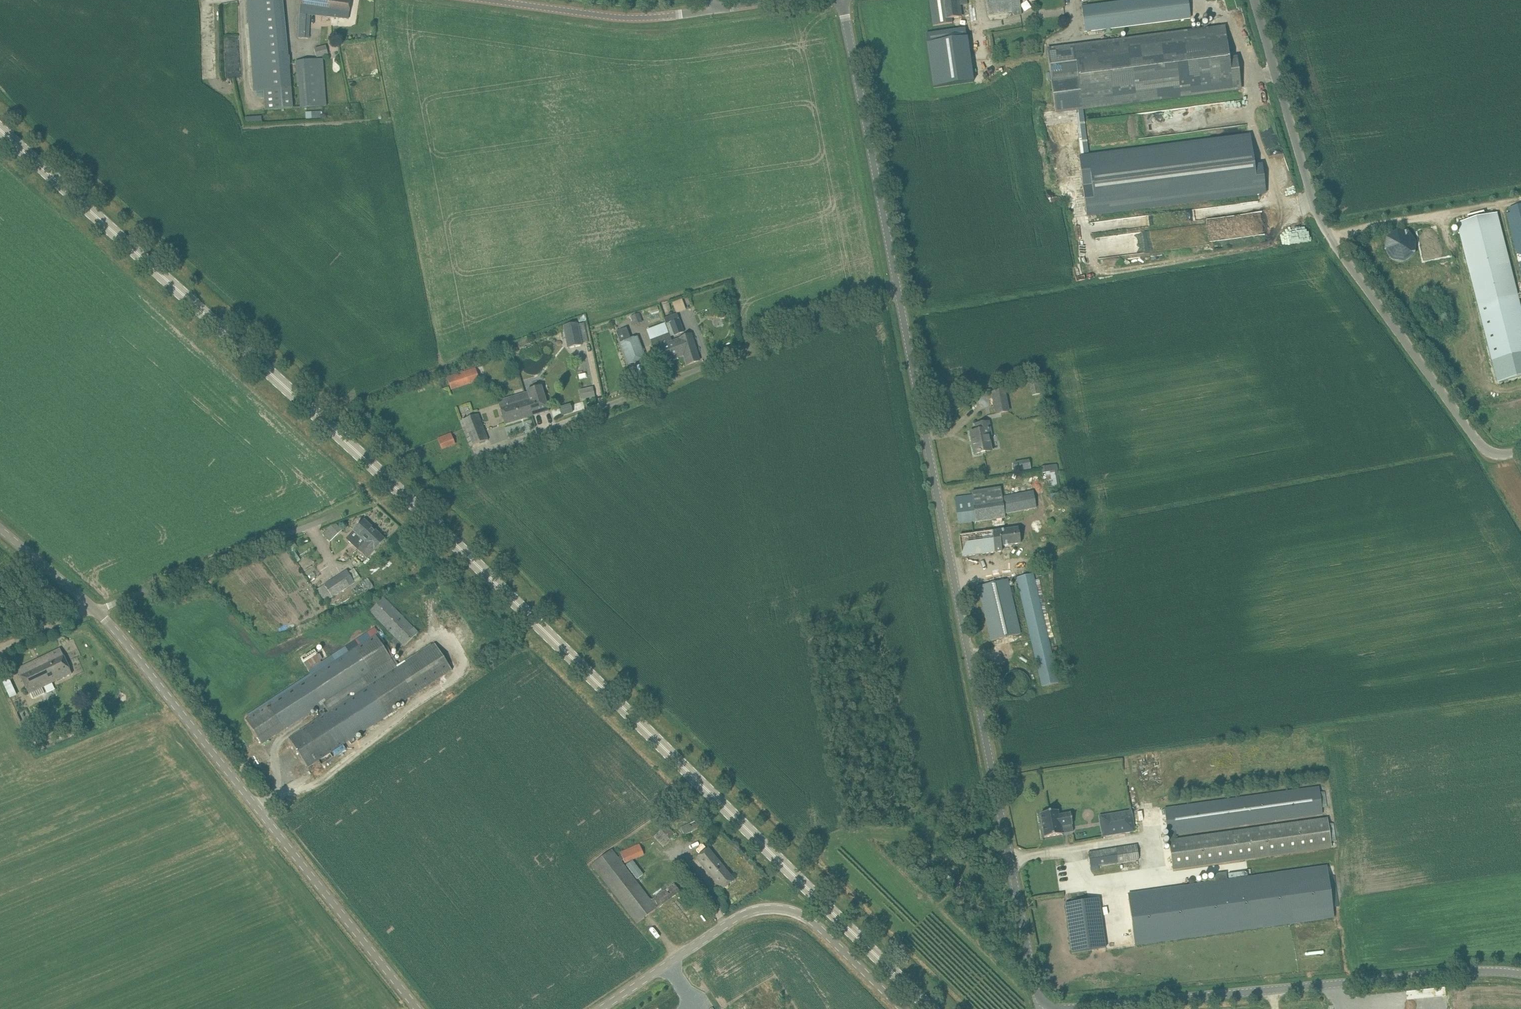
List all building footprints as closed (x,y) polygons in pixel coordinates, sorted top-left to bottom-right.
[(248,9),(254,91),(258,91),(259,99),(265,99),(265,110),(293,109),(292,88),(283,0),(247,0),(248,9)] [(310,15),(348,19),(350,10),(351,0),(302,0),(301,14),(300,14),(298,38),(309,38),(310,15)] [(933,26),(934,26),(952,23),(952,18),(962,17),(960,6),(959,0),(929,0),(933,26)] [(989,16),(1012,12),(1013,16),(1022,14),(1019,1),(1025,0),(987,0),(989,16)] [(1190,18),(1188,0),(1137,0),(1082,7),(1085,32),(1190,18)] [(1228,57),(1225,26),(1059,46),(1047,48),(1056,114),(1078,111),(1083,110),(1242,90),(1239,56),(1228,57)] [(992,35),(970,38),(969,29),(935,33),(930,34),(937,88),(977,82),(999,79),(992,35)] [(240,76),(239,35),(225,36),(226,76),(240,76)] [(328,55),(326,45),(314,48),(317,58),(328,55)] [(1017,56),(1027,55),(1026,47),(1016,48),(1017,56)] [(301,108),(326,106),(323,59),(316,59),(296,61),(298,86),(299,86),(301,108)] [(1084,157),(1079,157),(1086,214),(1257,193),(1250,136),(1089,156),(1083,110),(1078,111),(1084,157)] [(262,116),(245,117),(245,124),(262,123),(262,116)] [(1509,208),(1520,258),(1520,205),(1509,208)] [(1457,222),(1469,267),(1478,304),(1492,360),(1498,381),(1520,375),(1520,305),(1519,298),(1520,298),(1520,294),(1518,294),(1498,214),(1494,215),(1494,213),(1485,215),(1484,211),(1479,213),(1468,215),(1469,219),(1457,222)] [(1417,242),(1409,232),(1397,230),(1387,237),(1385,250),(1393,260),(1406,262),(1415,254),(1417,242)] [(675,303),(680,312),(688,308),(684,299),(675,303)] [(630,317),(634,326),(643,322),(639,313),(630,317)] [(679,319),(669,323),(674,335),(684,332),(679,319)] [(577,323),(563,326),(567,349),(582,346),(577,323)] [(637,337),(631,339),(627,328),(616,332),(629,365),(645,359),(637,337)] [(664,336),(650,341),(657,359),(656,359),(657,360),(659,365),(679,357),(673,341),(672,342),(670,337),(669,334),(664,336)] [(687,365),(700,361),(691,334),(673,341),(679,357),(684,355),(687,365)] [(475,368),(447,377),(451,390),(479,381),(475,368)] [(1041,394),(1039,383),(1030,384),(1031,395),(1041,394)] [(527,400),(532,416),(549,411),(541,386),(527,390),(530,399),(527,400)] [(594,387),(581,388),(582,399),(596,397),(594,387)] [(996,414),(1008,411),(1004,391),(992,393),(996,414)] [(532,416),(527,400),(500,408),(502,415),(505,424),(532,416)] [(561,407),(563,414),(575,411),(573,404),(561,407)] [(488,440),(485,430),(478,414),(460,421),(467,437),(470,447),(488,440)] [(975,454),(985,452),(991,451),(988,436),(991,435),(988,422),(976,425),(977,432),(971,433),(975,454)] [(442,448),(455,443),(451,433),(438,439),(442,448)] [(1015,461),(1015,470),(1028,469),(1028,461),(1015,461)] [(1048,491),(1057,489),(1054,471),(1050,472),(1049,466),(1041,467),(1042,473),(1045,486),(1047,486),(1048,491)] [(955,497),(959,524),(989,520),(995,519),(995,526),(1006,524),(1004,514),(1036,509),(1034,493),(1002,497),(1002,499),(974,503),(973,491),(972,491),(973,495),(955,497)] [(358,535),(350,543),(358,550),(365,542),(367,543),(378,532),(364,519),(360,524),(359,523),(356,525),(358,526),(353,531),(358,535)] [(342,530),(336,524),(328,529),(335,537),(342,530)] [(959,536),(962,557),(1002,551),(1001,546),(1021,543),(1018,528),(959,536)] [(367,543),(365,542),(358,550),(368,559),(386,539),(378,532),(367,543)] [(336,578),(344,590),(355,583),(354,582),(360,578),(355,570),(349,574),(347,571),(336,578)] [(1043,687),(1058,683),(1033,574),(1017,577),(1043,687)] [(316,591),(324,603),(333,597),(344,590),(336,578),(316,591)] [(357,598),(374,587),(368,578),(352,589),(357,598)] [(1008,579),(978,586),(990,642),(1019,636),(1008,579)] [(383,598),(380,595),(377,598),(379,602),(369,612),(395,638),(392,642),(400,650),(403,647),(404,647),(418,633),(384,598),(383,598)] [(311,674),(244,717),(246,719),(258,738),(262,744),(283,730),(318,707),(320,711),(326,707),(329,712),(289,738),(308,767),(319,760),(321,764),(333,757),(330,752),(393,711),(392,709),(452,670),(435,644),(432,646),(430,643),(398,664),(374,627),(323,660),(320,654),(318,655),(315,650),(301,659),(308,669),(311,674)] [(44,694),(41,688),(72,673),(60,649),(17,669),(29,694),(30,693),(33,699),(44,694)] [(32,721),(25,724),(29,733),(36,729),(32,721)] [(1172,870),(1331,848),(1327,818),(1176,839),(1175,835),(1322,815),(1318,787),(1164,808),(1165,810),(1162,810),(1162,815),(1165,815),(1172,870)] [(1058,811),(1041,814),(1044,837),(1062,834),(1061,826),(1072,824),(1070,813),(1059,815),(1058,811)] [(1107,815),(1110,835),(1134,831),(1131,811),(1107,815)] [(684,835),(702,827),(698,819),(681,828),(684,835)] [(663,847),(675,835),(666,826),(654,837),(663,847)] [(651,900),(629,871),(622,861),(624,860),(625,863),(639,858),(644,855),(639,845),(620,852),(622,855),(619,858),(613,849),(592,865),(637,923),(679,891),(674,883),(651,900)] [(1088,853),(1090,867),(1098,866),(1139,860),(1136,845),(1088,853)] [(722,889),(733,880),(707,849),(697,858),(722,889)] [(1216,882),(1130,894),(1138,944),(1336,917),(1329,866),(1229,880),(1227,872),(1215,874),(1216,882)] [(689,869),(683,873),(693,884),(697,880),(689,869)] [(960,880),(946,870),(942,876),(951,883),(949,885),(954,888),(960,880)] [(1099,898),(1065,903),(1072,953),(1106,948),(1105,941),(1099,898)]
